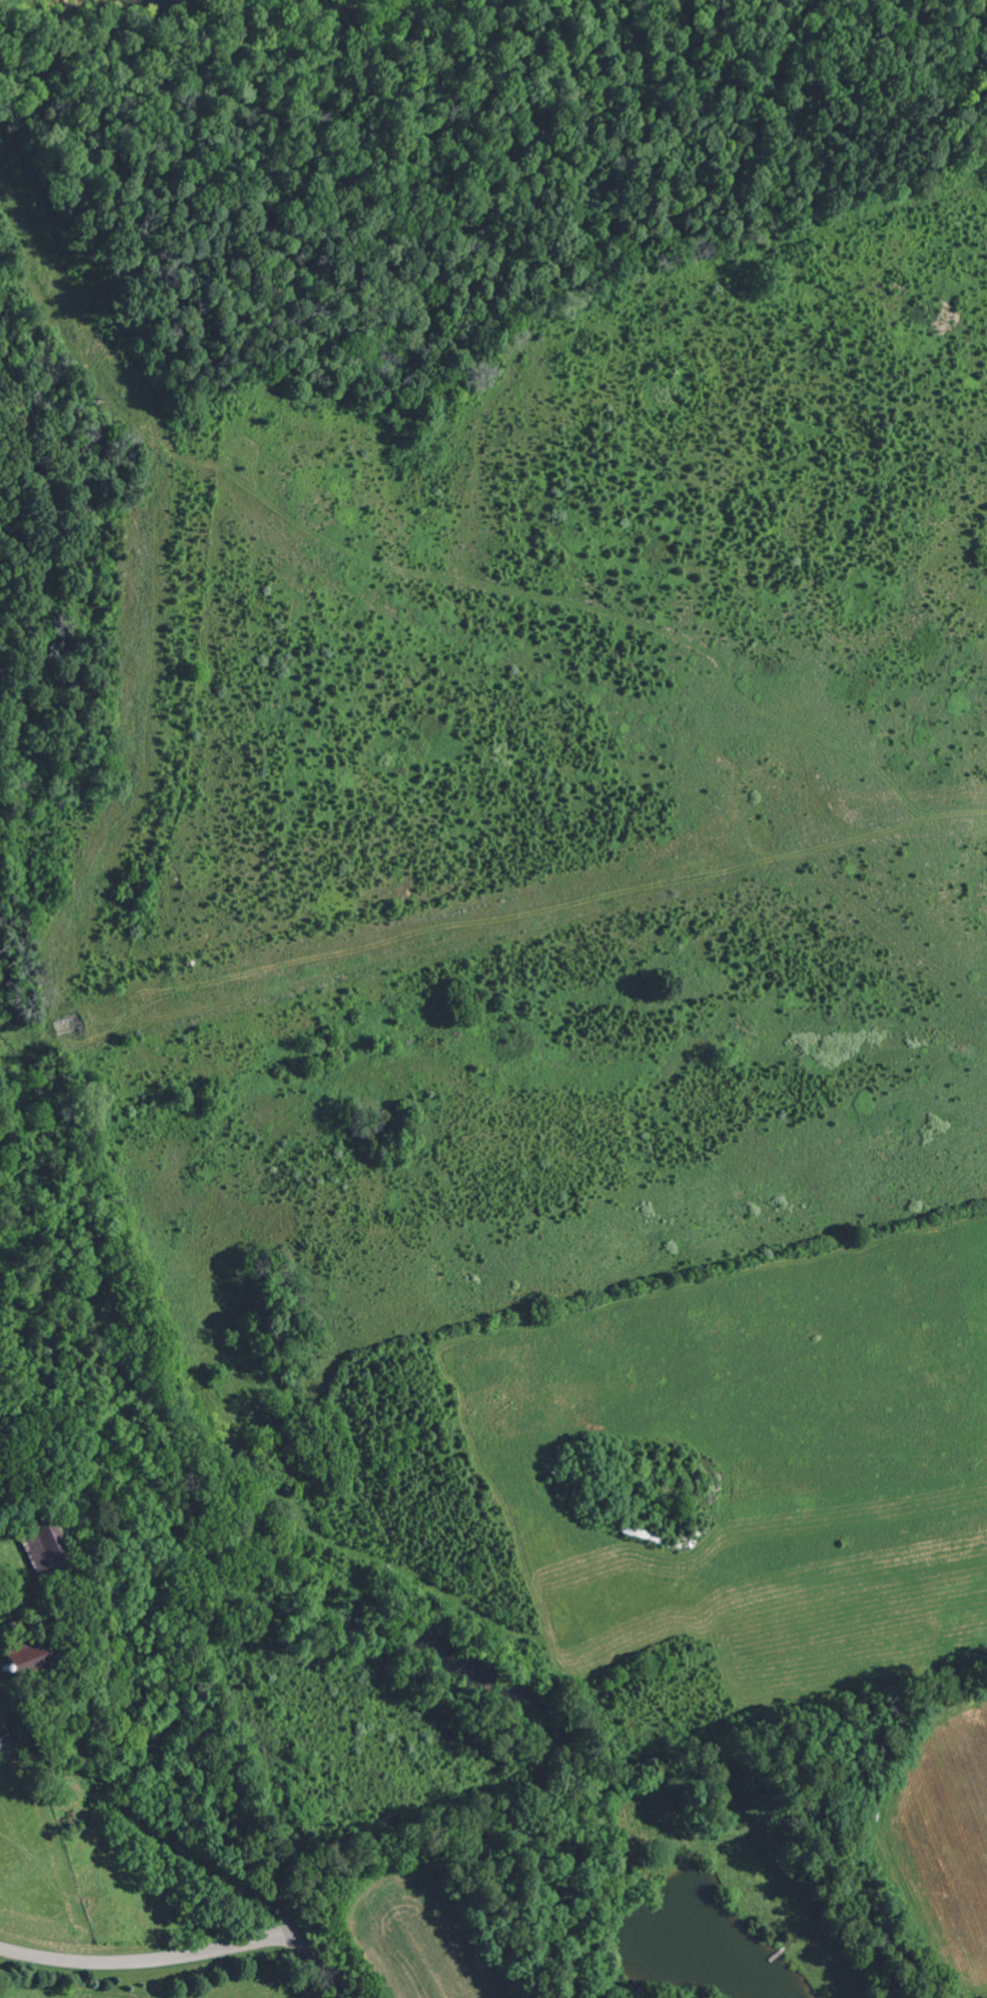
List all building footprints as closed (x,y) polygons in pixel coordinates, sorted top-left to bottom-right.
[(39,1518),(16,1529),(40,1578),(63,1567),(39,1518)] [(56,1664),(54,1652),(10,1662),(13,1674),(56,1664)] [(5,1732),(0,1734),(0,1750),(12,1746),(5,1732)]
